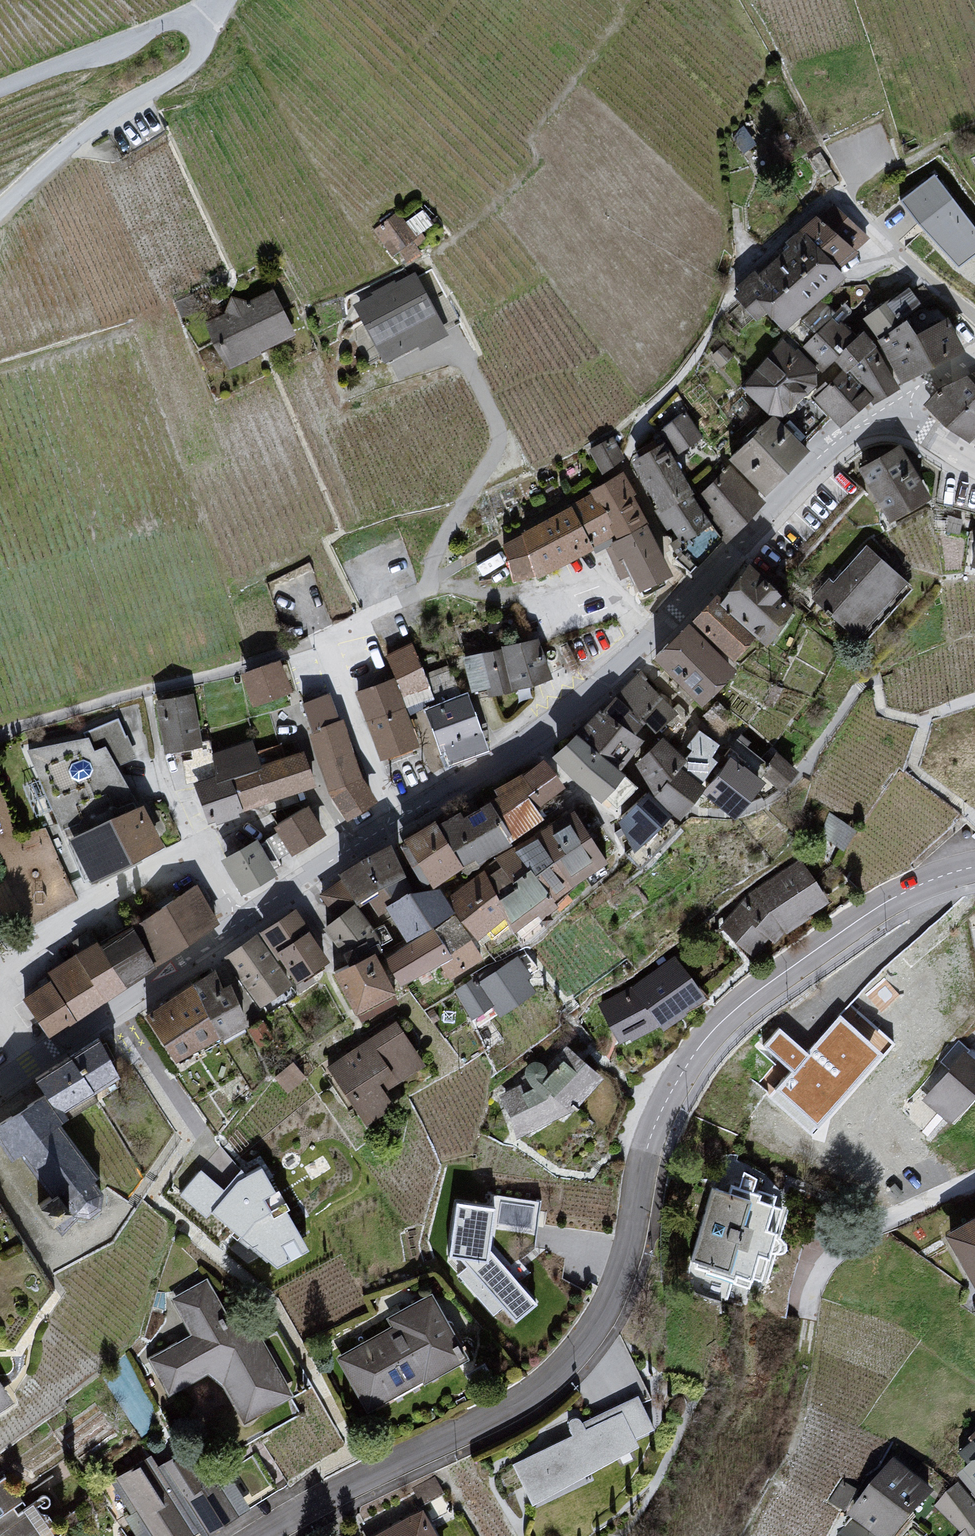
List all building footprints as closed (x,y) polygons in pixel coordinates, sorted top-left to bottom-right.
[(894,199),(920,234),(959,272),(974,262),(974,223),(932,170),(894,199)] [(408,221),(383,231),(392,253),(417,244),(408,221)] [(380,357),(446,331),(421,270),(356,296),(380,357)] [(226,362),(298,330),(277,282),(205,314),(226,362)] [(863,310),(900,377),(965,341),(944,303),(927,312),(911,283),(863,310)] [(929,398),(965,438),(974,429),(974,378),(965,366),(929,398)] [(780,415),(729,461),(764,494),(814,449),(780,415)] [(681,419),(660,432),(676,455),(700,441),(681,419)] [(662,444),(630,463),(658,509),(653,512),(665,529),(675,542),(711,525),(697,499),(662,444)] [(882,515),(898,520),(930,500),(899,447),(858,469),(882,515)] [(624,469),(522,531),(537,580),(613,533),(616,539),(649,527),(624,469)] [(726,469),(697,499),(711,525),(714,531),(730,543),(764,503),(726,469)] [(649,527),(616,539),(639,592),(673,579),(649,527)] [(815,600),(861,636),(905,585),(870,551),(815,600)] [(764,636),(771,641),(786,624),(739,587),(726,604),(764,636)] [(726,604),(718,595),(690,626),(738,664),(764,636),(726,604)] [(739,669),(690,626),(654,660),(705,708),(739,669)] [(539,640),(502,650),(514,691),(550,680),(539,640)] [(413,647),(386,658),(405,706),(433,695),(413,647)] [(501,653),(460,660),(469,694),(490,692),(490,698),(510,695),(501,653)] [(282,664),(240,676),(253,712),(293,695),(282,664)] [(641,678),(604,714),(635,735),(650,722),(658,732),(682,714),(641,678)] [(392,681),(354,694),(380,761),(418,748),(392,681)] [(191,698),(153,701),(165,752),(202,746),(191,698)] [(470,699),(425,711),(439,756),(447,754),(447,765),(487,751),(470,699)] [(604,714),(553,759),(604,804),(647,743),(635,735),(604,714)] [(123,716),(87,728),(93,746),(110,740),(117,761),(136,755),(123,716)] [(343,725),(311,735),(332,805),(349,820),(376,803),(367,787),(343,725)] [(667,740),(637,764),(656,792),(682,815),(707,780),(710,770),(729,748),(701,731),(687,747),(695,752),(688,759),(667,740)] [(215,782),(194,787),(212,824),(317,790),(303,753),(261,765),(250,747),(212,753),(215,782)] [(729,753),(704,789),(735,812),(764,777),(729,753)] [(500,797),(481,810),(515,843),(549,822),(539,810),(569,788),(547,763),(494,791),(500,797)] [(652,793),(621,821),(637,849),(659,830),(675,812),(652,793)] [(311,808),(271,829),(291,857),(325,838),(311,808)] [(144,809),(68,841),(87,883),(162,849),(144,809)] [(481,810),(405,839),(435,890),(444,889),(480,860),(484,862),(511,842),(481,810)] [(575,811),(515,847),(555,902),(608,864),(575,811)] [(256,842),(219,861),(241,895),(273,874),(256,842)] [(399,843),(338,872),(360,904),(380,918),(388,913),(395,901),(412,893),(425,891),(399,843)] [(515,847),(446,898),(456,912),(463,920),(477,941),(506,920),(516,934),(540,916),(543,920),(559,908),(555,902),(515,847)] [(745,896),(716,929),(757,960),(772,940),(776,945),(788,932),(830,899),(803,861),(745,896)] [(218,927),(194,888),(100,947),(126,988),(218,927)] [(395,901),(388,913),(409,944),(449,919),(456,912),(446,898),(444,889),(435,890),(425,891),(412,893),(395,901)] [(356,903),(322,930),(349,965),(380,954),(385,949),(356,903)] [(301,911),(257,934),(293,987),(329,962),(301,911)] [(477,941),(449,919),(409,944),(383,959),(401,986),(443,966),(477,941)] [(257,934),(222,959),(258,1011),(291,987),(257,934)] [(44,976),(48,982),(74,1023),(126,988),(100,947),(96,942),(44,976)] [(349,965),(333,971),(354,1013),(364,1017),(398,990),(383,959),(380,954),(349,965)] [(628,990),(596,1005),(619,1047),(661,1028),(665,1035),(706,999),(681,963),(669,960),(628,990)] [(519,961),(479,985),(493,1006),(498,1014),(537,992),(519,961)] [(216,972),(144,1017),(176,1064),(250,1027),(216,972)] [(48,982),(19,1002),(48,1046),(74,1023),(48,982)] [(479,985),(453,994),(471,1021),(493,1006),(479,985)] [(397,1022),(327,1070),(366,1127),(397,1107),(386,1092),(426,1066),(397,1022)] [(98,1041),(33,1084),(60,1110),(117,1078),(98,1041)] [(493,1094),(521,1139),(566,1119),(602,1078),(575,1054),(552,1075),(547,1069),(538,1065),(532,1066),(526,1069),(526,1078),(530,1090),(519,1095),(511,1089),(493,1094)] [(921,1104),(948,1126),(974,1094),(974,1066),(963,1055),(921,1104)] [(0,1122),(0,1143),(49,1196),(72,1215),(91,1218),(103,1211),(106,1193),(59,1125),(67,1115),(60,1110),(44,1097),(0,1122)] [(273,1262),(308,1246),(266,1157),(220,1179),(201,1164),(182,1187),(182,1188),(273,1262)] [(731,1195),(712,1190),(695,1264),(696,1273),(736,1283),(736,1289),(750,1293),(754,1283),(767,1286),(776,1261),(782,1258),(788,1255),(789,1251),(789,1246),(782,1241),(790,1211),(775,1206),(777,1197),(755,1193),(760,1180),(742,1173),(739,1193),(733,1189),(731,1195)] [(495,1199),(457,1194),(449,1255),(464,1257),(462,1276),(487,1303),(508,1306),(519,1318),(541,1298),(493,1246),(495,1229),(502,1223),(537,1228),(541,1196),(504,1191),(495,1199)] [(943,1236),(974,1291),(974,1219),(943,1236)] [(217,1280),(168,1303),(190,1338),(145,1362),(165,1401),(207,1379),(220,1390),(244,1429),(293,1400),(217,1280)] [(390,1332),(333,1360),(369,1418),(454,1373),(459,1362),(450,1348),(459,1345),(431,1298),(383,1320),(390,1332)] [(14,1406),(0,1386),(0,1416),(14,1406)] [(575,1439),(512,1468),(533,1506),(644,1448),(639,1441),(657,1434),(643,1401),(585,1429),(582,1425),(576,1423),(573,1428),(573,1434),(575,1439)] [(109,1476),(142,1535),(183,1535),(248,1501),(231,1471),(208,1484),(188,1447),(159,1463),(152,1452),(109,1476)] [(849,1523),(868,1535),(911,1535),(941,1500),(895,1469),(849,1523)] [(974,1500),(974,1475),(961,1485),(974,1500)] [(842,1480),(833,1500),(851,1508),(860,1488),(842,1480)] [(25,1517),(16,1518),(11,1512),(25,1506),(1,1485),(0,1486),(0,1535),(37,1535),(25,1517)] [(377,1535),(435,1535),(421,1514),(377,1535)]
